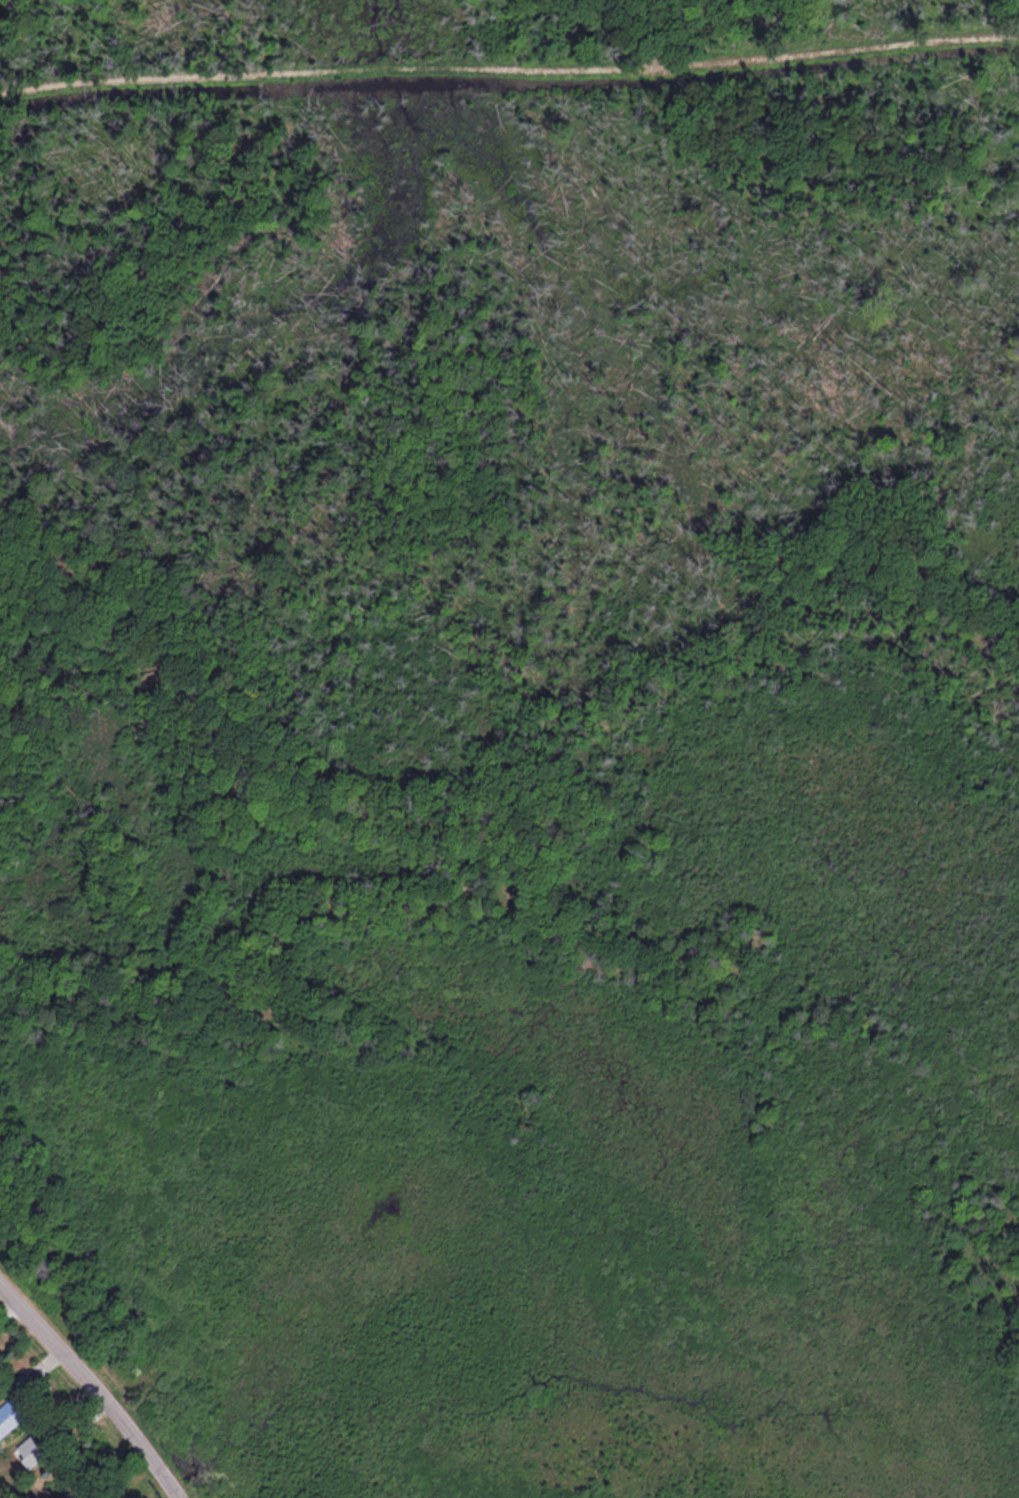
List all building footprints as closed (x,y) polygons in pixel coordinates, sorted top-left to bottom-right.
[(7,1399),(0,1406),(0,1439),(23,1416),(7,1399)]
